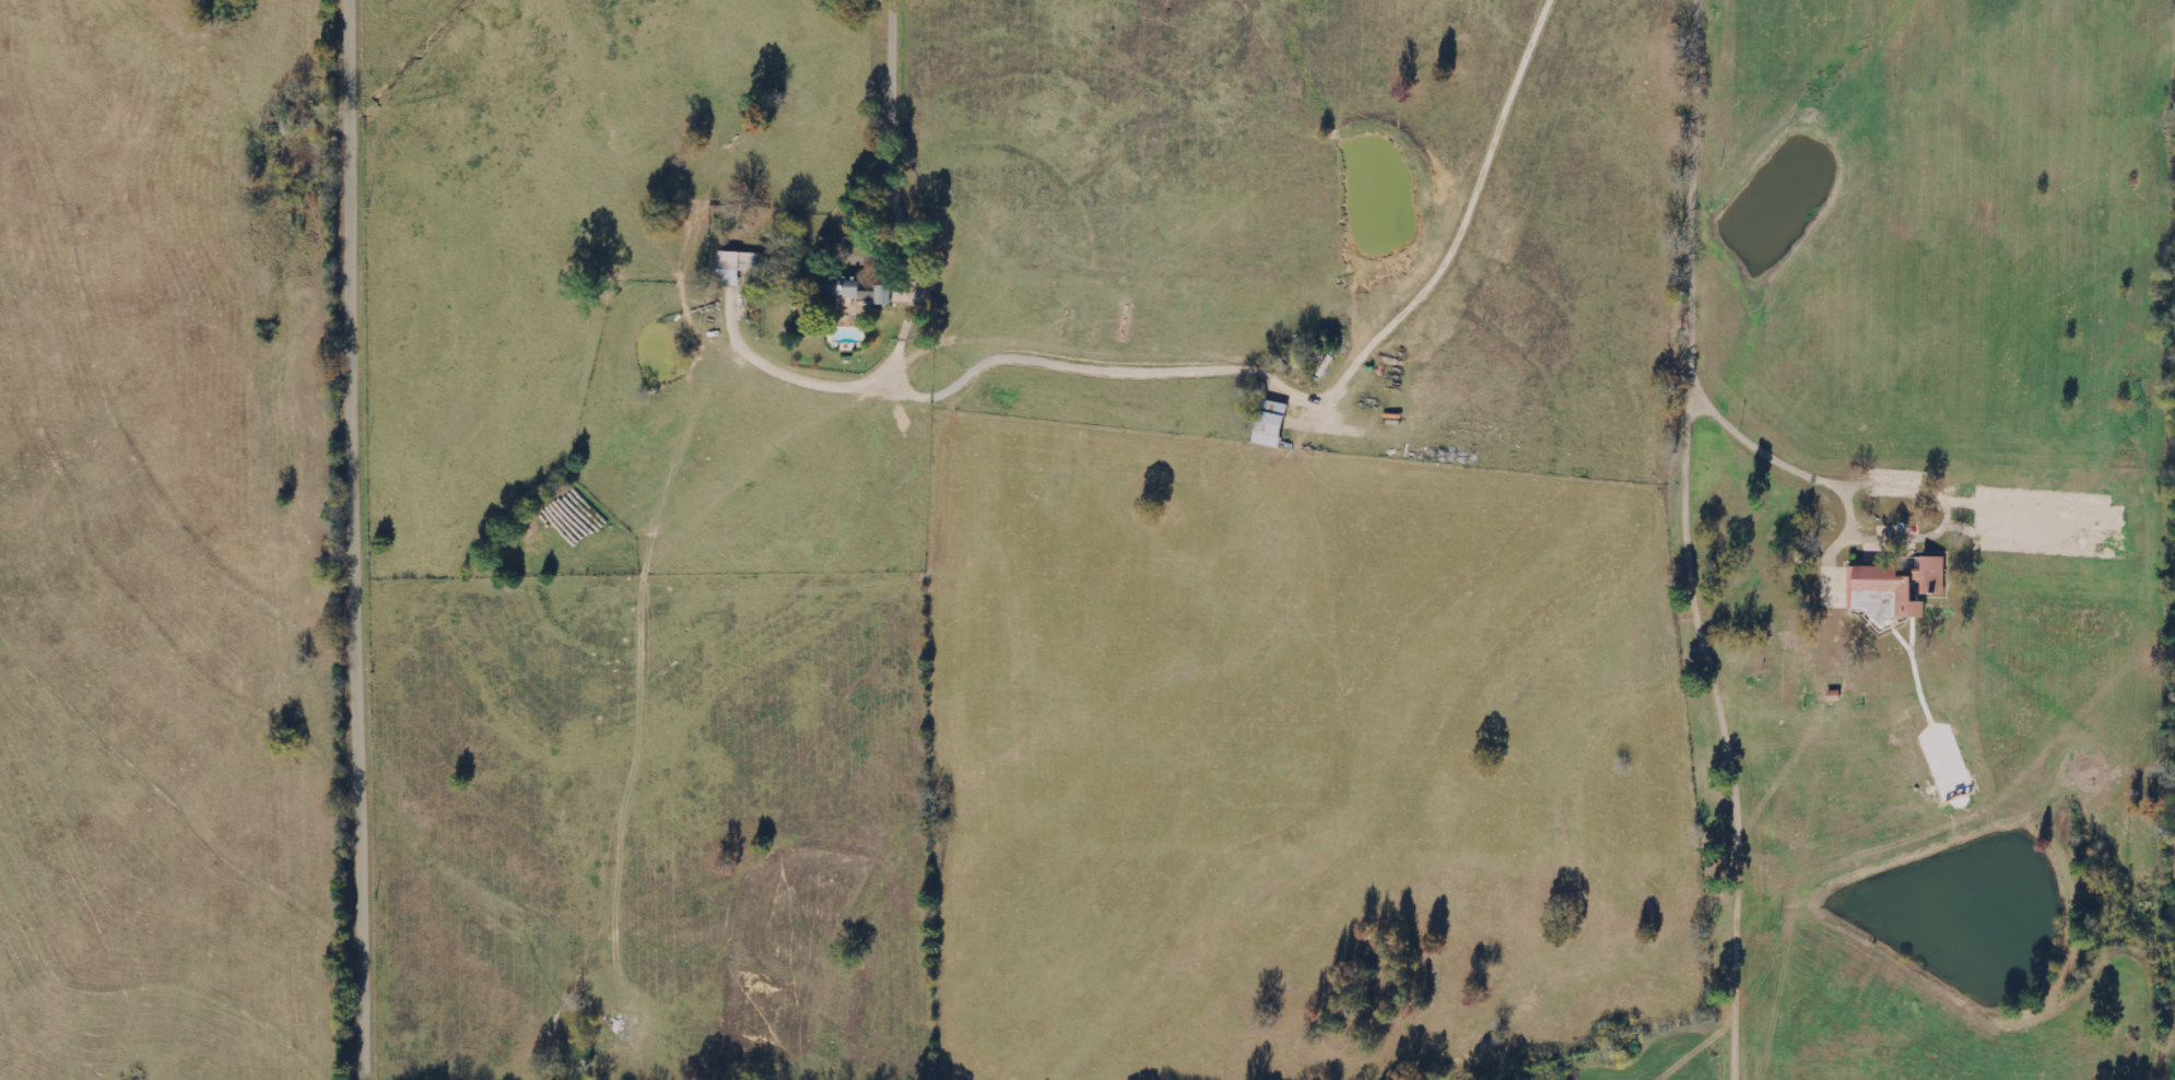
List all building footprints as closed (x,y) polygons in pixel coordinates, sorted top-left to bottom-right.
[(741,272),(763,273),(763,253),(721,252),(719,285),(741,286),(741,272)] [(862,282),(829,282),(829,298),(876,299),(876,291),(862,291),(862,282)] [(893,305),(892,286),(878,286),(878,306),(893,305)] [(1281,449),(1289,405),(1262,400),(1254,444),(1281,449)]
